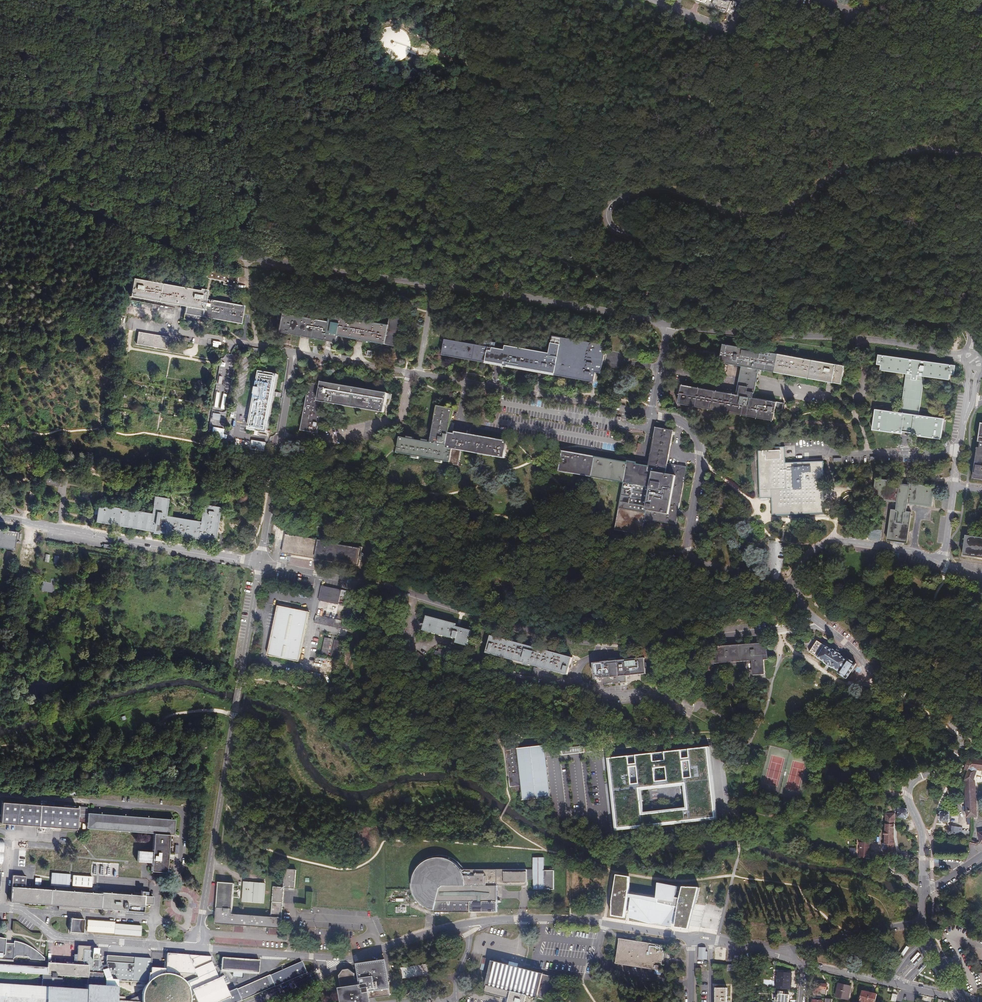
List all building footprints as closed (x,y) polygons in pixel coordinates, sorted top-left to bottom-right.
[(730,1),(728,0),(691,0),(726,13),(730,1)] [(383,59),(389,61),(394,62),(400,60),(405,57),(409,52),(410,46),(410,39),(407,34),(403,29),(397,27),(391,26),(386,27),(381,30),(377,35),(375,40),(375,45),(376,51),(379,56),(383,59)] [(432,53),(422,49),(420,55),(431,58),(432,53)] [(218,258),(188,253),(188,260),(217,264),(218,258)] [(131,280),(128,298),(183,307),(181,319),(192,321),(193,316),(196,317),(239,324),(242,307),(238,306),(208,301),(203,300),(205,291),(198,290),(198,291),(131,280)] [(211,280),(207,280),(205,291),(203,300),(208,301),(211,280)] [(281,314),(277,332),(328,342),(334,343),(335,336),(395,347),(401,316),(389,314),(387,325),(328,314),(326,322),(281,314)] [(167,338),(137,333),(135,345),(165,350),(167,338)] [(558,373),(564,338),(552,336),(549,354),(453,338),(450,355),(558,373)] [(605,345),(564,338),(558,373),(592,379),(592,373),(600,374),(603,359),(604,351),(605,345)] [(722,345),(720,355),(719,362),(736,365),(740,366),(757,369),(829,382),(841,384),(844,366),(722,345)] [(719,362),(720,355),(703,352),(704,349),(697,348),(697,351),(687,349),(685,357),(692,359),(692,358),(710,361),(710,362),(715,363),(715,362),(719,362)] [(954,376),(955,366),(878,356),(877,365),(881,366),(880,371),(904,374),(923,377),(950,381),(950,375),(954,376)] [(757,369),(740,366),(736,387),(735,395),(752,398),(753,393),(756,376),(757,369)] [(250,410),(247,431),(252,432),(265,434),(276,375),(257,372),(256,377),(254,386),(251,404),(250,410)] [(919,408),(923,377),(904,374),(900,406),(905,407),(904,414),(899,414),(875,410),(872,431),(902,435),(902,432),(906,433),(911,434),(911,436),(941,440),(943,423),(944,420),(917,416),(914,416),(915,408),(919,408)] [(307,384),(299,431),(315,434),(321,403),(382,413),(383,406),(386,394),(319,383),(319,386),(307,384)] [(735,395),(680,385),(677,404),(772,421),(776,402),(752,398),(735,395)] [(398,439),(396,454),(457,465),(460,452),(503,459),(506,442),(454,433),(453,435),(450,434),(447,434),(452,409),(436,407),(429,444),(398,439)] [(981,423),(978,442),(981,442),(980,449),(978,448),(974,479),(981,480),(981,423)] [(629,462),(564,449),(559,472),(622,483),(614,530),(644,536),(647,520),(674,524),(676,514),(678,514),(679,509),(677,509),(685,466),(670,464),(675,435),(675,432),(676,430),(657,427),(655,430),(651,461),(650,465),(644,465),(639,464),(639,462),(629,460),(629,462)] [(254,442),(250,441),(248,450),(262,452),(264,444),(254,442)] [(785,490),(784,464),(784,461),(783,448),(774,448),(774,451),(757,452),(757,456),(759,499),(764,499),(770,499),(770,491),(785,490)] [(328,463),(328,466),(331,467),(330,472),(342,474),(343,466),(328,463)] [(790,464),(784,464),(785,490),(770,491),(770,499),(771,516),(788,516),(791,516),(824,514),(823,497),(823,494),(822,463),(816,463),(812,463),(808,463),(799,463),(790,464)] [(357,468),(345,467),(344,475),(356,476),(357,468)] [(58,481),(44,479),(42,485),(57,488),(58,481)] [(896,544),(907,545),(911,514),(906,513),(907,505),(931,508),(934,488),(907,485),(907,486),(901,486),(901,483),(875,480),(872,500),(897,503),(896,512),(891,511),(887,542),(896,544)] [(152,514),(104,506),(103,507),(98,506),(95,522),(153,532),(152,533),(158,534),(159,533),(214,542),(220,508),(203,505),(200,522),(166,516),(168,499),(154,497),(152,514)] [(11,550),(14,533),(0,530),(0,548),(11,550)] [(283,551),(282,553),(290,554),(293,555),(320,559),(358,566),(361,548),(285,535),(283,551)] [(965,537),(963,556),(981,559),(981,539),(965,537)] [(83,561),(74,560),(71,577),(81,578),(83,561)] [(51,584),(41,582),(40,591),(57,594),(58,588),(51,586),(51,584)] [(340,590),(320,586),(318,601),(338,605),(340,590)] [(266,656),(297,663),(307,613),(276,607),(266,656)] [(345,631),(347,623),(314,616),(312,624),(345,631)] [(421,631),(451,639),(455,640),(454,643),(466,647),(470,631),(454,627),(455,624),(425,616),(421,631)] [(491,637),(486,653),(525,664),(524,665),(529,666),(530,665),(542,668),(570,676),(575,659),(491,637)] [(330,641),(323,639),(319,655),(326,657),(330,641)] [(339,642),(333,641),(330,657),(336,658),(339,642)] [(816,641),(808,652),(816,657),(816,658),(831,668),(837,672),(836,674),(845,680),(855,665),(846,658),(845,660),(839,656),(839,655),(832,649),(831,651),(816,641)] [(768,644),(715,647),(716,664),(753,662),(753,677),(765,676),(764,661),(768,661),(768,644)] [(600,664),(592,664),(594,681),(596,680),(601,680),(602,684),(624,681),(625,681),(625,677),(645,675),(644,658),(617,661),(617,662),(609,663),(609,662),(600,663),(600,664)] [(523,789),(524,798),(551,796),(548,763),(545,743),(521,745),(520,739),(506,741),(511,784),(512,784),(513,789),(523,789)] [(618,830),(719,819),(715,783),(711,747),(609,758),(618,830)] [(965,770),(962,780),(963,813),(964,817),(970,817),(973,817),(975,817),(973,782),(971,782),(975,770),(981,771),(981,760),(969,758),(969,760),(966,759),(962,770),(965,770)] [(2,803),(1,823),(7,823),(68,828),(76,828),(77,822),(77,818),(77,809),(11,804),(2,803)] [(86,818),(87,807),(80,806),(78,806),(78,818),(86,818)] [(898,807),(896,817),(904,819),(904,818),(905,818),(906,817),(907,811),(906,810),(906,809),(898,807)] [(947,812),(940,812),(938,814),(938,815),(937,819),(938,821),(946,822),(947,812)] [(175,819),(88,813),(87,819),(87,823),(86,828),(154,834),(152,852),(138,850),(137,862),(151,863),(151,871),(166,872),(167,859),(165,859),(166,855),(167,855),(169,835),(173,835),(175,819)] [(894,824),(893,824),(894,813),(885,813),(884,843),(880,843),(881,849),(886,848),(887,853),(897,853),(896,849),(894,837),(894,827),(894,824)] [(957,827),(947,825),(946,830),(945,830),(945,831),(945,833),(946,834),(947,834),(949,834),(959,836),(961,828),(957,827)] [(859,840),(858,858),(868,858),(868,840),(859,840)] [(18,866),(25,867),(25,862),(26,851),(19,850),(18,866)] [(525,869),(462,870),(460,866),(457,863),(454,860),(450,858),(445,856),(441,856),(437,855),(437,856),(434,856),(429,857),(426,858),(423,860),(420,861),(417,864),(415,866),(413,868),(412,871),(410,874),(410,877),(409,880),(409,884),(409,888),(409,891),(410,894),(412,897),(413,900),(415,903),(417,902),(419,904),(421,906),(424,908),(427,909),(429,910),(432,910),(432,912),(495,912),(495,886),(525,886),(525,879),(525,877),(525,869)] [(542,857),(531,857),(531,869),(531,877),(531,879),(531,889),(552,889),(552,871),(542,871),(542,857)] [(63,863),(63,869),(90,871),(90,865),(72,863),(63,863)] [(217,914),(216,915),(216,924),(281,929),(284,888),(295,888),(296,870),(285,869),(284,887),(274,887),(271,917),(232,914),(234,883),(219,882),(217,912),(217,914)] [(51,872),(50,885),(69,887),(70,874),(56,873),(51,872)] [(700,893),(702,888),(683,886),(682,892),(678,891),(679,886),(668,884),(658,882),(657,896),(630,891),(632,876),(618,874),(613,902),(612,917),(621,918),(626,919),(627,910),(629,898),(632,898),(630,918),(650,924),(673,927),(673,923),(677,924),(677,928),(690,930),(693,920),(700,893)] [(81,907),(118,909),(120,910),(119,913),(126,913),(126,910),(143,912),(143,906),(147,907),(148,904),(152,904),(152,896),(101,892),(101,894),(25,888),(25,876),(12,875),(10,901),(59,905),(59,909),(80,911),(81,907)] [(73,875),(72,886),(91,887),(92,877),(73,875)] [(242,901),(264,903),(265,883),(244,882),(242,901)] [(83,933),(84,919),(70,918),(69,932),(83,933)] [(87,920),(86,931),(140,935),(141,926),(115,924),(115,922),(87,920)] [(12,965),(13,959),(16,956),(28,957),(30,960),(44,961),(45,958),(37,951),(30,946),(22,943),(14,941),(13,943),(8,943),(6,943),(6,939),(0,938),(0,965),(12,965)] [(666,946),(620,939),(617,964),(662,971),(664,959),(666,946)] [(146,982),(149,982),(151,968),(152,959),(105,956),(105,966),(100,966),(98,959),(97,959),(97,947),(76,946),(76,955),(72,955),(72,965),(45,963),(45,968),(12,965),(0,965),(0,972),(86,978),(116,980),(146,982)] [(906,946),(901,953),(903,956),(909,948),(906,946)] [(707,947),(699,947),(698,960),(708,960),(708,951),(706,951),(707,947)] [(199,987),(217,979),(213,970),(210,962),(210,957),(165,954),(164,973),(194,975),(199,987)] [(259,960),(221,957),(220,967),(220,972),(233,973),(242,974),(258,975),(258,973),(259,973),(259,960)] [(391,995),(390,990),(393,989),(388,960),(374,962),(359,964),(360,973),(355,973),(350,970),(345,970),(340,975),(342,990),(343,995),(344,1001),(373,1001),(373,997),(374,997),(391,995)] [(525,996),(535,999),(535,998),(547,1001),(553,978),(541,975),(541,974),(490,961),(483,986),(485,986),(483,993),(507,999),(507,1001),(523,1001),(525,996)] [(300,963),(269,977),(273,987),(274,988),(305,974),(300,963)] [(401,968),(402,979),(429,975),(427,964),(401,968)] [(188,995),(186,989),(183,984),(179,980),(174,977),(168,975),(162,975),(163,969),(151,968),(149,982),(146,982),(143,986),(140,992),(139,998),(140,1001),(188,1001),(188,995)] [(775,990),(789,991),(790,981),(788,981),(789,974),(776,973),(775,990)] [(240,1001),(242,1001),(273,987),(269,977),(268,976),(255,982),(235,990),(240,1001)] [(86,978),(85,990),(115,992),(116,980),(86,978)] [(195,1001),(219,1001),(228,998),(226,993),(220,978),(217,979),(199,987),(190,991),(195,1001)] [(814,982),(811,997),(814,997),(817,998),(818,998),(819,994),(824,995),(825,989),(824,989),(825,984),(814,982)] [(115,992),(85,990),(0,984),(0,1001),(114,1001),(115,992)] [(847,993),(849,993),(850,987),(838,984),(835,997),(846,999),(847,993)] [(717,987),(717,999),(716,1001),(728,1001),(728,988),(717,987)] [(240,1001),(235,990),(235,989),(226,993),(228,998),(219,1001),(238,1001),(240,1001)] [(788,994),(782,994),(783,991),(778,991),(777,998),(774,998),(774,1001),(788,1001),(788,994)] [(876,994),(861,991),(859,1001),(861,1001),(874,1001),(876,994)]
